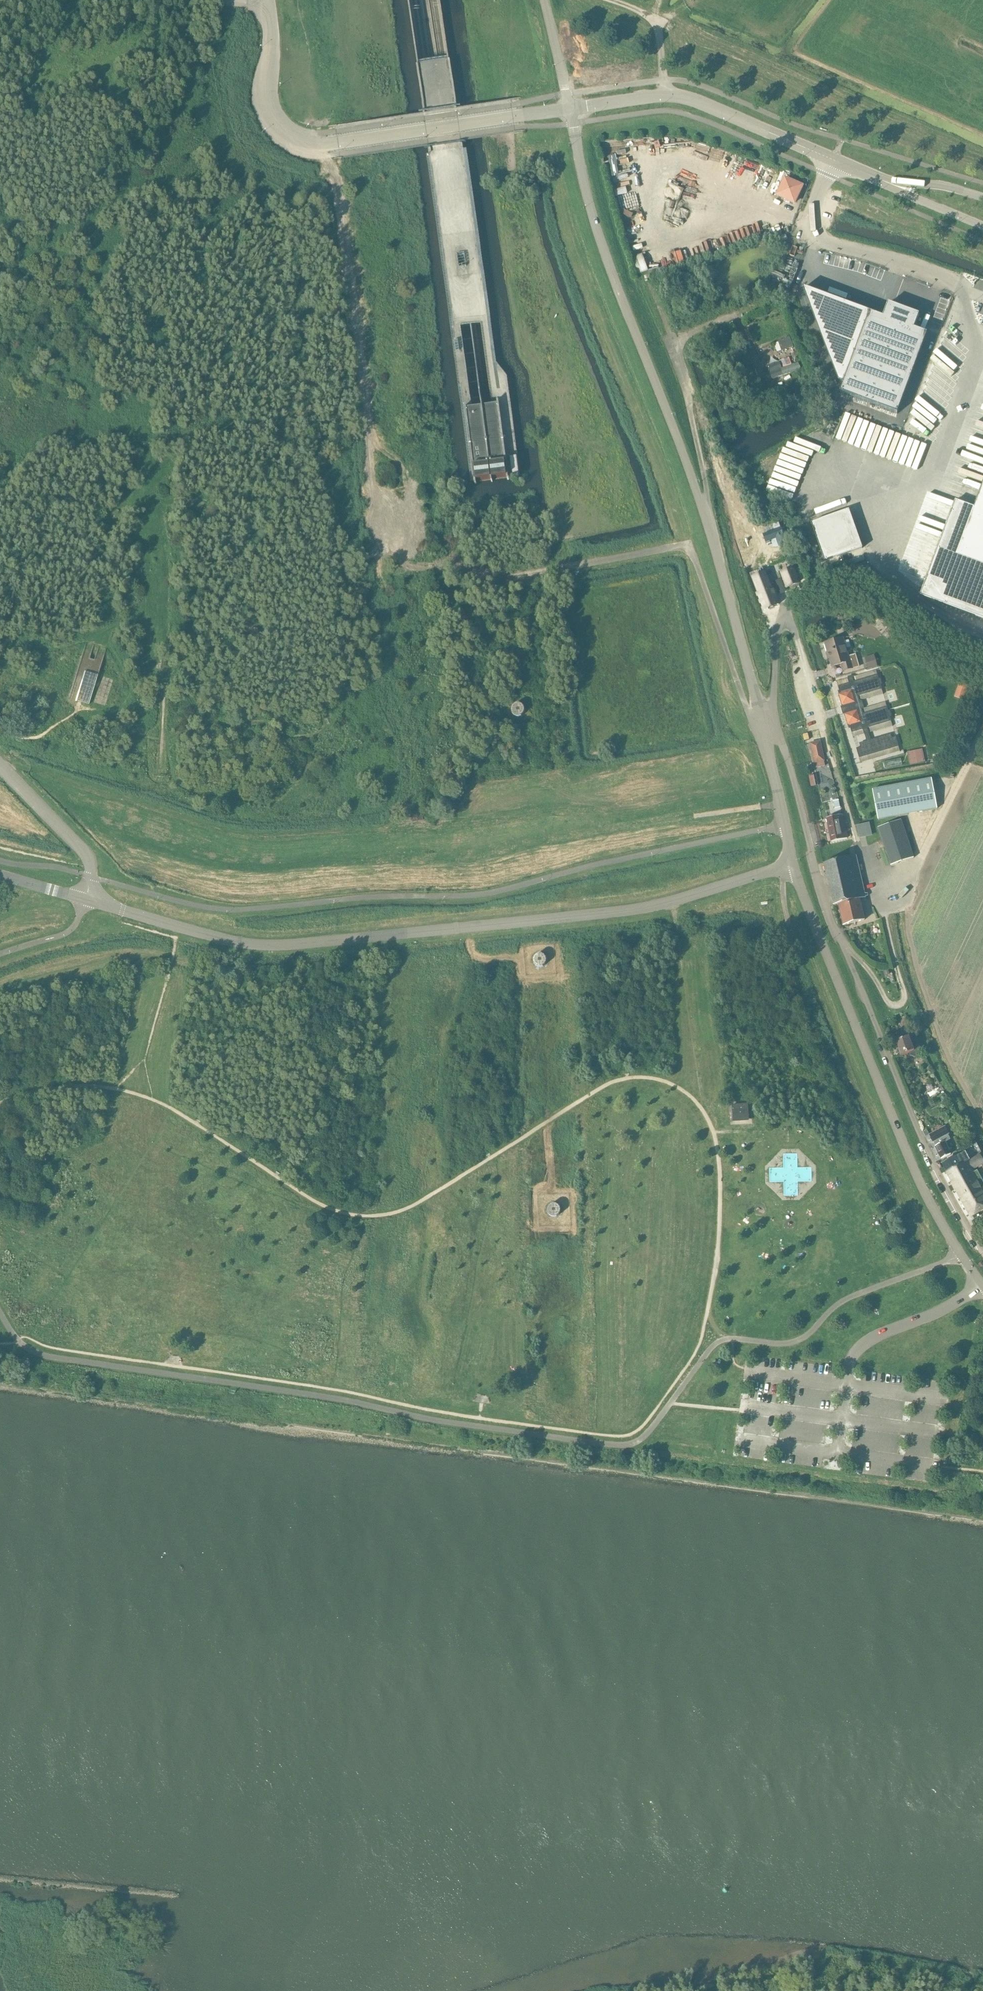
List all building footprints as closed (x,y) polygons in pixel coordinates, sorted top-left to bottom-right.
[(463,144),(451,62),(442,63),(426,65),(417,67),(429,150),(426,150),(471,481),(474,481),(465,407),(472,406),(462,334),(462,331),(464,331),(481,328),(483,328),(494,403),(499,403),(505,451),(517,449),(508,377),(497,363),(466,144),(463,144)] [(785,179),(778,195),(795,203),(802,186),(785,179)] [(804,288),(803,290),(839,382),(843,383),(841,389),(840,392),(898,414),(927,334),(914,329),(919,315),(888,304),(883,317),(870,312),(804,288)] [(781,351),(782,352),(793,347),(790,337),(778,342),(781,351)] [(782,370),(780,363),(765,368),(770,381),(801,370),(799,364),(782,370)] [(474,481),(475,484),(509,479),(509,476),(520,475),(517,449),(505,451),(499,403),(494,403),(491,404),(474,406),(472,406),(465,407),(474,481)] [(926,580),(945,587),(939,603),(982,619),(982,483),(974,508),(955,501),(926,580)] [(781,529),(763,535),(766,542),(776,539),(778,546),(786,544),(781,529)] [(798,583),(793,568),(782,573),(787,587),(798,583)] [(774,606),(779,604),(773,589),(771,589),(765,574),(753,578),(760,594),(758,594),(764,610),(768,609),(770,608),(773,607),(775,607),(774,606)] [(842,638),(825,643),(828,652),(829,658),(832,666),(842,663),(844,671),(859,666),(855,654),(848,657),(842,638)] [(75,679),(69,698),(89,705),(96,681),(98,675),(103,660),(104,655),(97,653),(94,661),(89,659),(91,652),(92,651),(84,649),(77,672),(75,679)] [(874,655),(865,658),(868,669),(878,667),(874,655)] [(849,683),(838,686),(840,693),(838,694),(842,706),(844,714),(848,726),(849,726),(852,733),(863,730),(864,734),(868,733),(869,733),(868,728),(891,721),(890,717),(891,717),(890,711),(888,711),(887,707),(863,714),(862,710),(863,709),(864,708),(862,700),(861,701),(860,700),(859,701),(858,696),(882,690),(881,685),(882,685),(880,679),(879,679),(878,675),(854,682),(852,677),(848,678),(849,683)] [(961,682),(956,697),(963,700),(968,685),(961,682)] [(526,718),(527,715),(527,713),(526,710),(524,708),(522,707),(520,707),(517,707),(515,708),(513,710),(512,712),(511,714),(512,717),(513,719),(515,721),(517,722),(520,722),(523,721),(525,720),(526,718)] [(860,747),(856,748),(860,763),(900,751),(899,746),(896,737),(892,738),(892,737),(891,737),(891,734),(859,743),(860,746),(860,747)] [(824,761),(820,741),(810,743),(814,763),(824,761)] [(923,749),(907,752),(910,765),(925,762),(923,749)] [(902,765),(901,759),(883,762),(884,769),(902,765)] [(937,809),(932,779),(872,790),(878,820),(937,809)] [(842,815),(827,818),(831,842),(847,838),(842,815)] [(901,820),(878,827),(891,865),(914,858),(901,820)] [(833,906),(836,905),(837,904),(843,926),(865,921),(860,899),(866,898),(856,856),(823,863),(833,906)] [(549,967),(549,964),(549,962),(548,959),(546,958),(544,956),(542,956),(539,956),(537,957),(535,959),(534,961),(534,963),(534,966),(535,968),(537,970),(540,971),(542,971),(545,971),(547,969),(549,967)] [(895,1042),(895,1043),(900,1056),(909,1053),(909,1055),(917,1058),(924,1055),(919,1043),(912,1046),(909,1037),(895,1042)] [(732,1105),(733,1121),(748,1120),(748,1119),(747,1104),(732,1105)] [(941,1159),(951,1154),(945,1142),(950,1140),(947,1135),(948,1134),(945,1127),(929,1135),(933,1142),(934,1142),(936,1146),(935,1146),(941,1159)] [(941,1163),(946,1171),(945,1172),(960,1200),(970,1218),(982,1210),(982,1192),(982,1191),(982,1182),(979,1175),(977,1171),(974,1172),(973,1170),(982,1164),(982,1160),(980,1154),(968,1161),(963,1152),(941,1163)] [(563,1216),(564,1213),(563,1211),(562,1208),(561,1207),(559,1205),(556,1205),(554,1205),(551,1206),(550,1208),(548,1210),(548,1212),(548,1215),(550,1217),(552,1219),(554,1220),(557,1220),(559,1220),(561,1218),(563,1216)]
